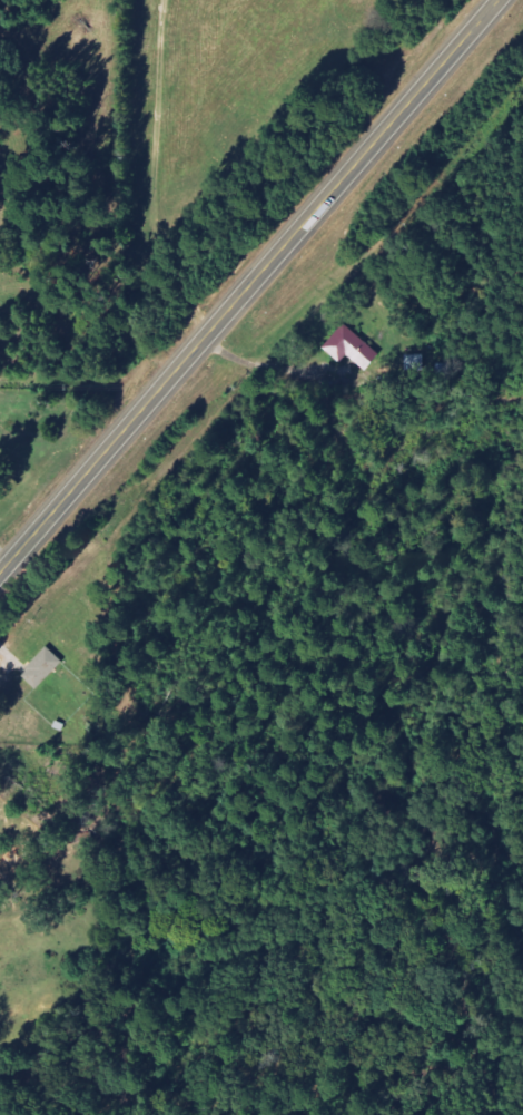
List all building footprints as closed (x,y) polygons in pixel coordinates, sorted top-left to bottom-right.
[(369,372),(383,355),(348,324),(326,348),(343,363),(350,355),(369,372)] [(67,663),(52,648),(25,674),(40,690),(67,663)]
